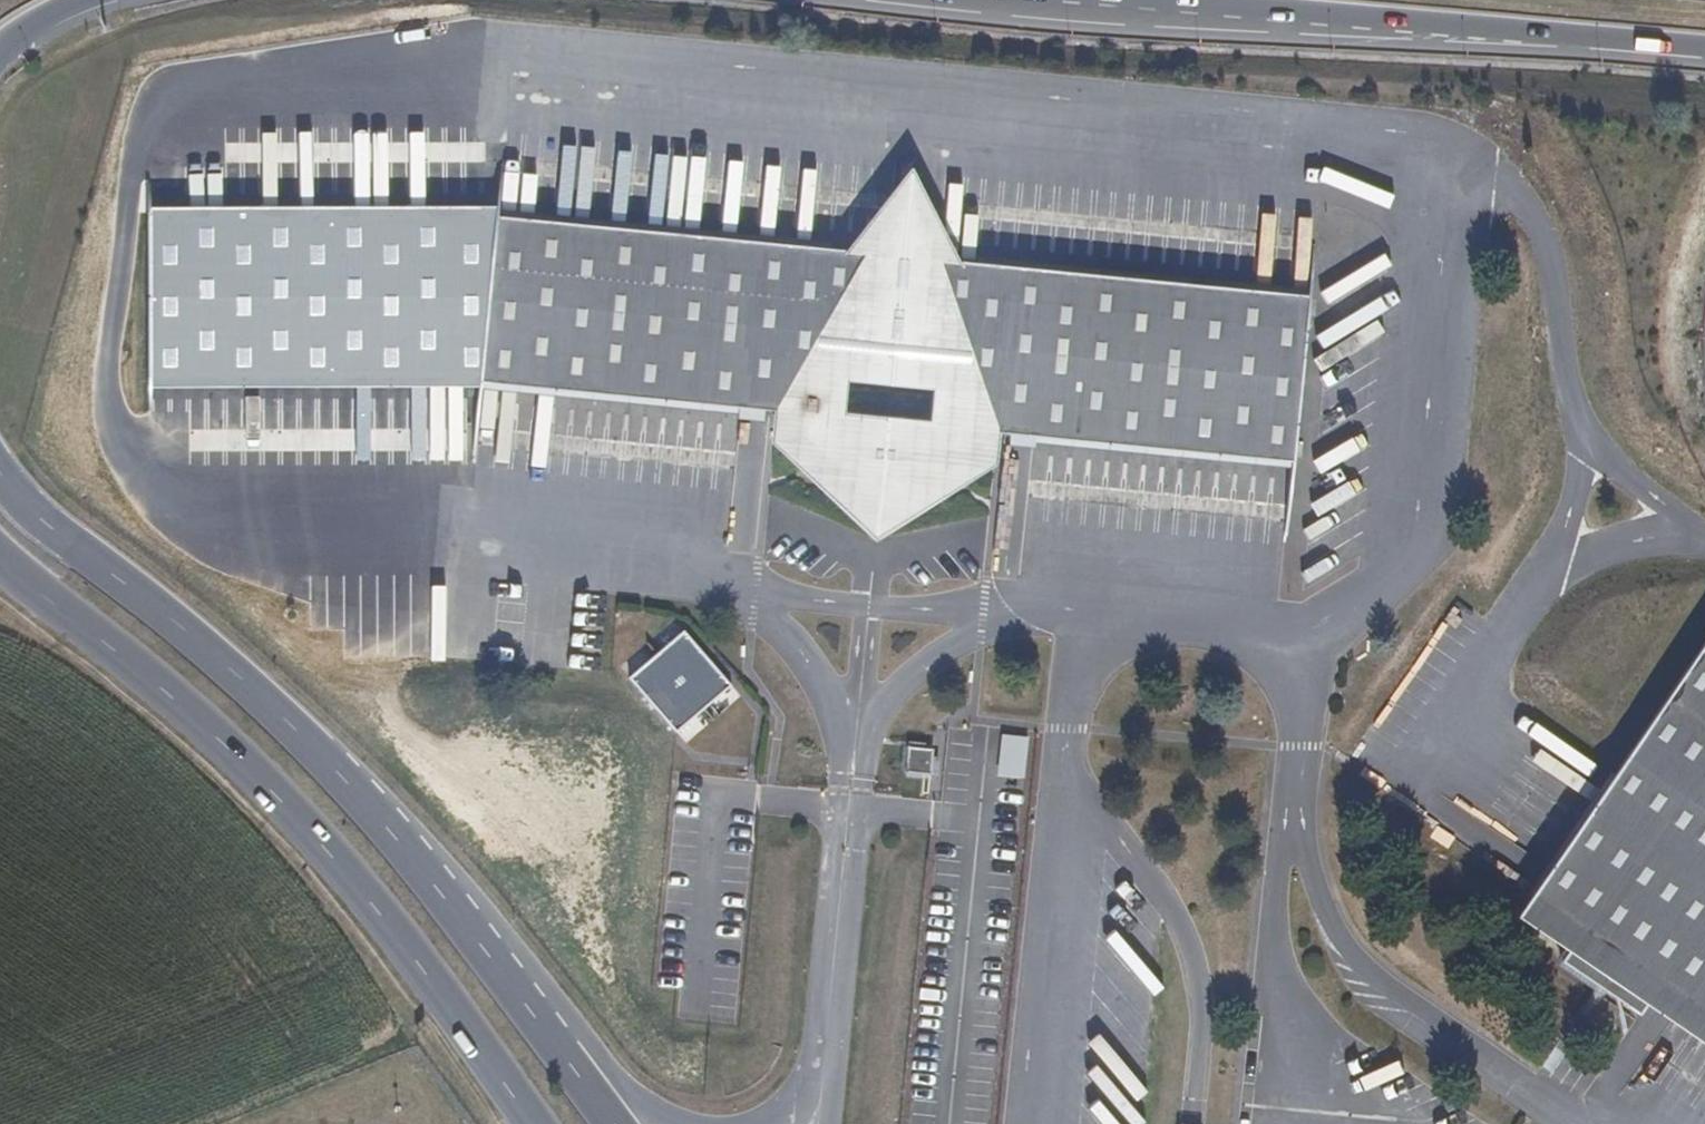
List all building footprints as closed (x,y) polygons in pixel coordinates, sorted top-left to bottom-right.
[(1160,448),(1294,462),(1310,294),(1084,271),(940,256),(910,192),(867,248),(678,228),(499,219),(480,386),(782,408),(797,424),(793,428),(877,505),(976,446),(972,441),(991,430),(1160,448)] [(150,388),(480,386),(499,219),(499,207),(150,208),(150,388)] [(683,629),(624,679),(674,737),(732,687),(683,629)] [(1675,1004),(1704,1023),(1704,640),(1610,784),(1529,907),(1581,941),(1560,972),(1642,1026),(1662,995),(1675,1004)] [(1001,734),(999,775),(1027,777),(1029,735),(1001,734)] [(925,755),(899,753),(897,779),(923,781),(925,755)]
